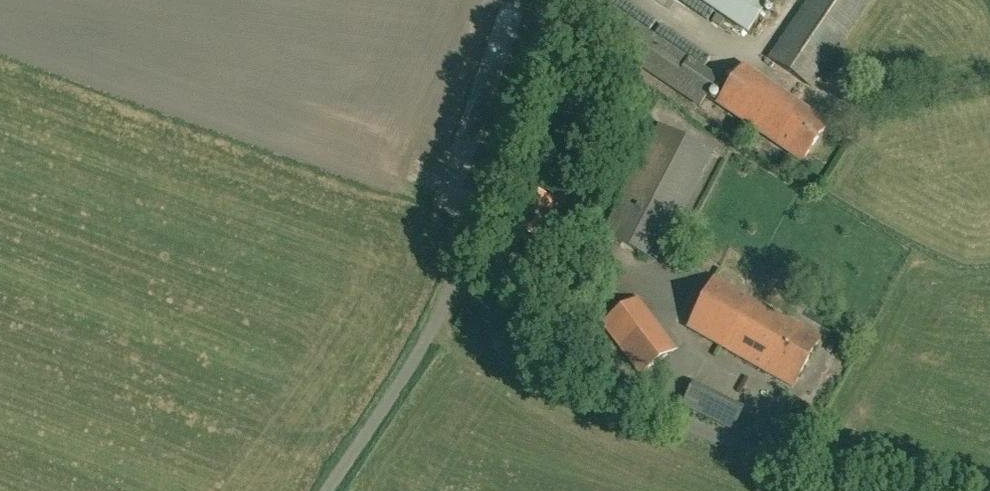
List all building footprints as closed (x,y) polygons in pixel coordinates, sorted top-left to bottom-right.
[(748,29),(768,0),(706,0),(748,29)] [(813,86),(872,0),(807,0),(769,56),(813,86)] [(592,31),(699,104),(718,76),(611,3),(592,31)] [(803,161),(829,123),(744,65),(718,103),(803,161)] [(656,262),(714,151),(659,122),(601,233),(656,262)] [(793,386),(821,337),(716,278),(688,327),(793,386)] [(642,375),(676,350),(639,299),(605,323),(642,375)] [(744,409),(719,396),(709,416),(734,428),(744,409)]
